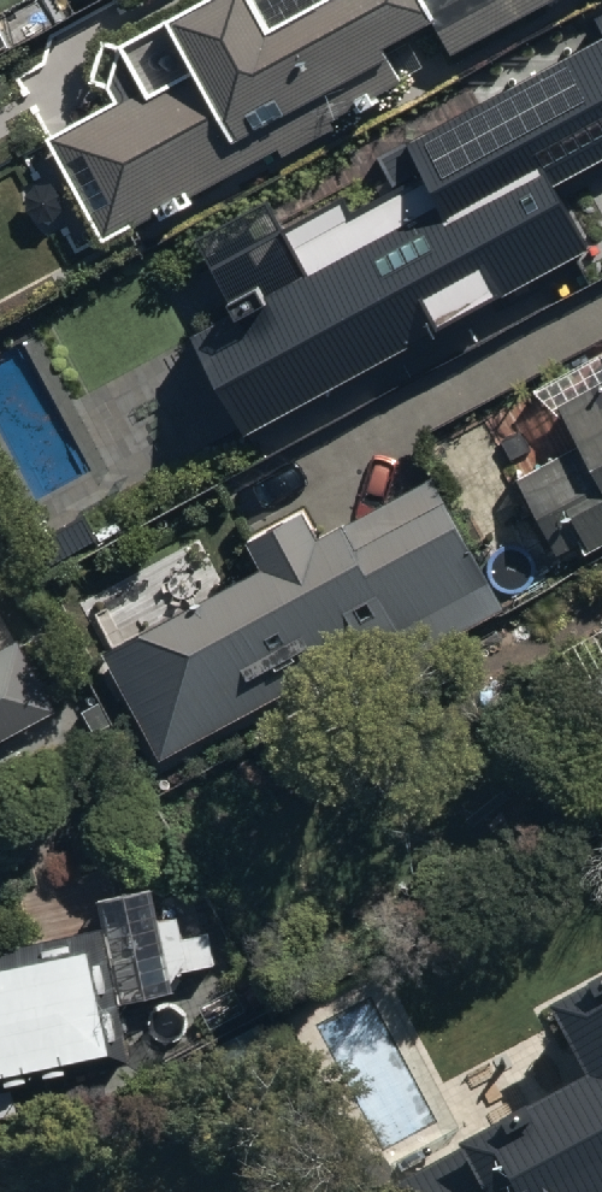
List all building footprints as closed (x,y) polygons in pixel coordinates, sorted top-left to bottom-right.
[(120,47),(109,85),(117,98),(45,136),(104,246),(566,0),(205,0),(120,47)] [(593,20),(601,37),(601,15),(593,20)] [(402,147),(419,177),(350,215),(343,202),(286,232),(310,276),(193,339),(245,434),(585,251),(549,185),(601,157),(601,39),(402,147)] [(503,409),(535,466),(508,480),(552,560),(584,542),(588,549),(601,542),(601,355),(503,409)] [(429,476),(316,535),(302,509),(246,538),(260,565),(101,648),(158,759),(369,649),(382,675),(501,613),(429,476)] [(49,709),(13,641),(0,648),(0,735),(49,709)] [(574,683),(601,733),(601,667),(574,683)] [(167,974),(213,963),(207,932),(179,939),(175,917),(156,921),(149,886),(94,897),(101,929),(0,949),(0,1112),(17,1108),(11,1080),(129,1057),(118,1002),(171,992),(167,974)] [(543,1014),(584,1085),(393,1190),(394,1191),(601,1191),(601,981),(543,1014)]
